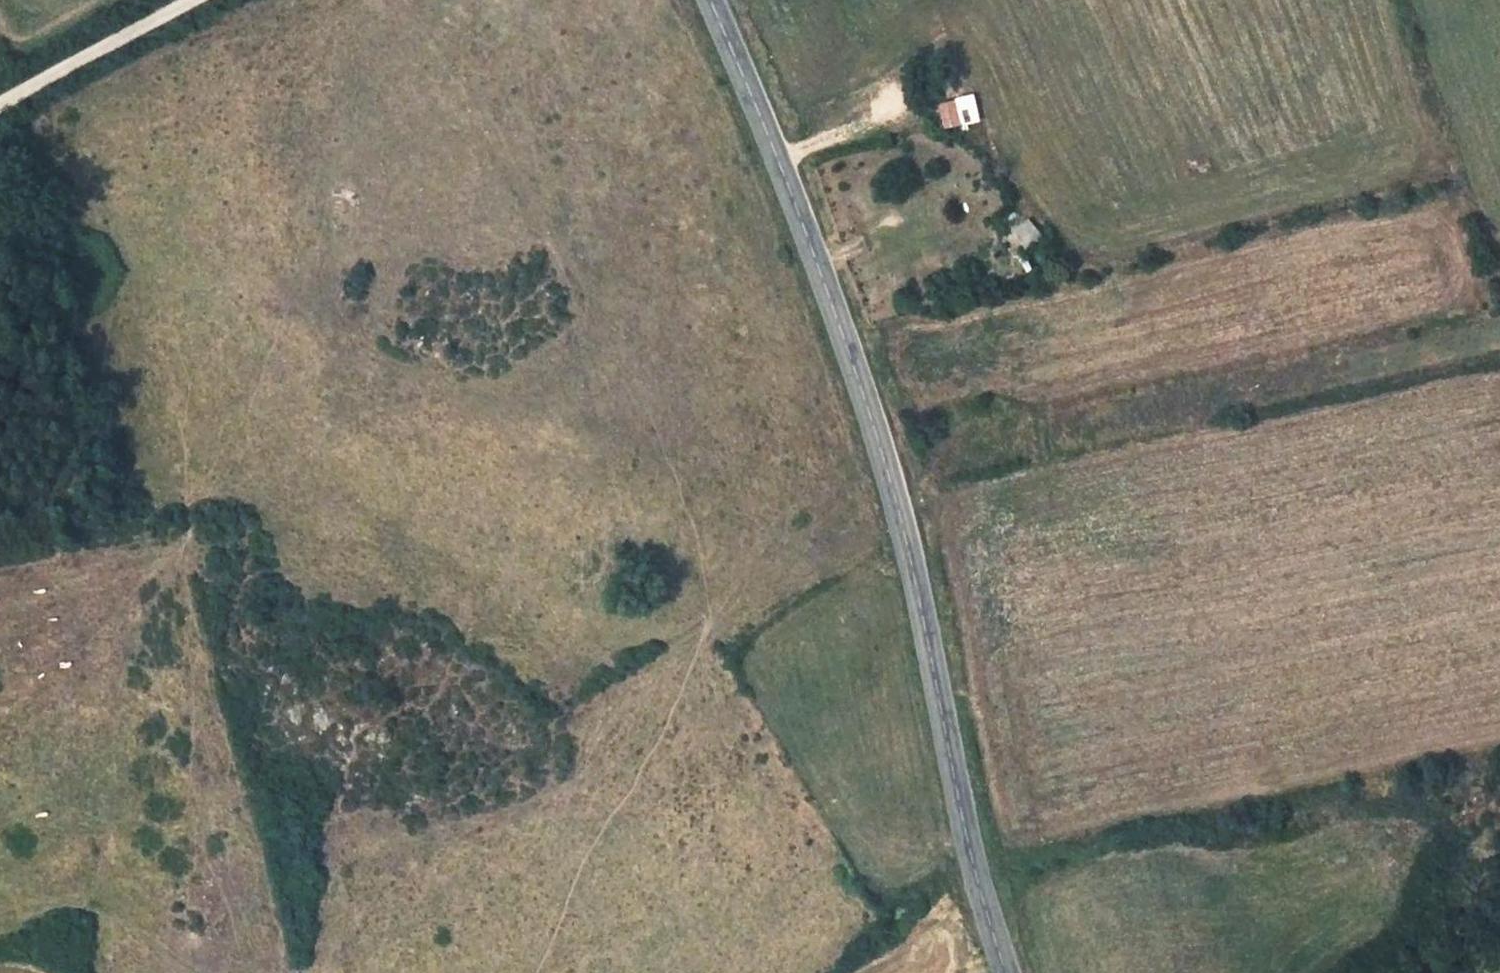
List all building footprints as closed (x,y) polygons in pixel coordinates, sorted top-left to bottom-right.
[(954,101),(936,105),(941,130),(960,125),(954,101)] [(1028,220),(1010,232),(1022,248),(1040,236),(1028,220)]
